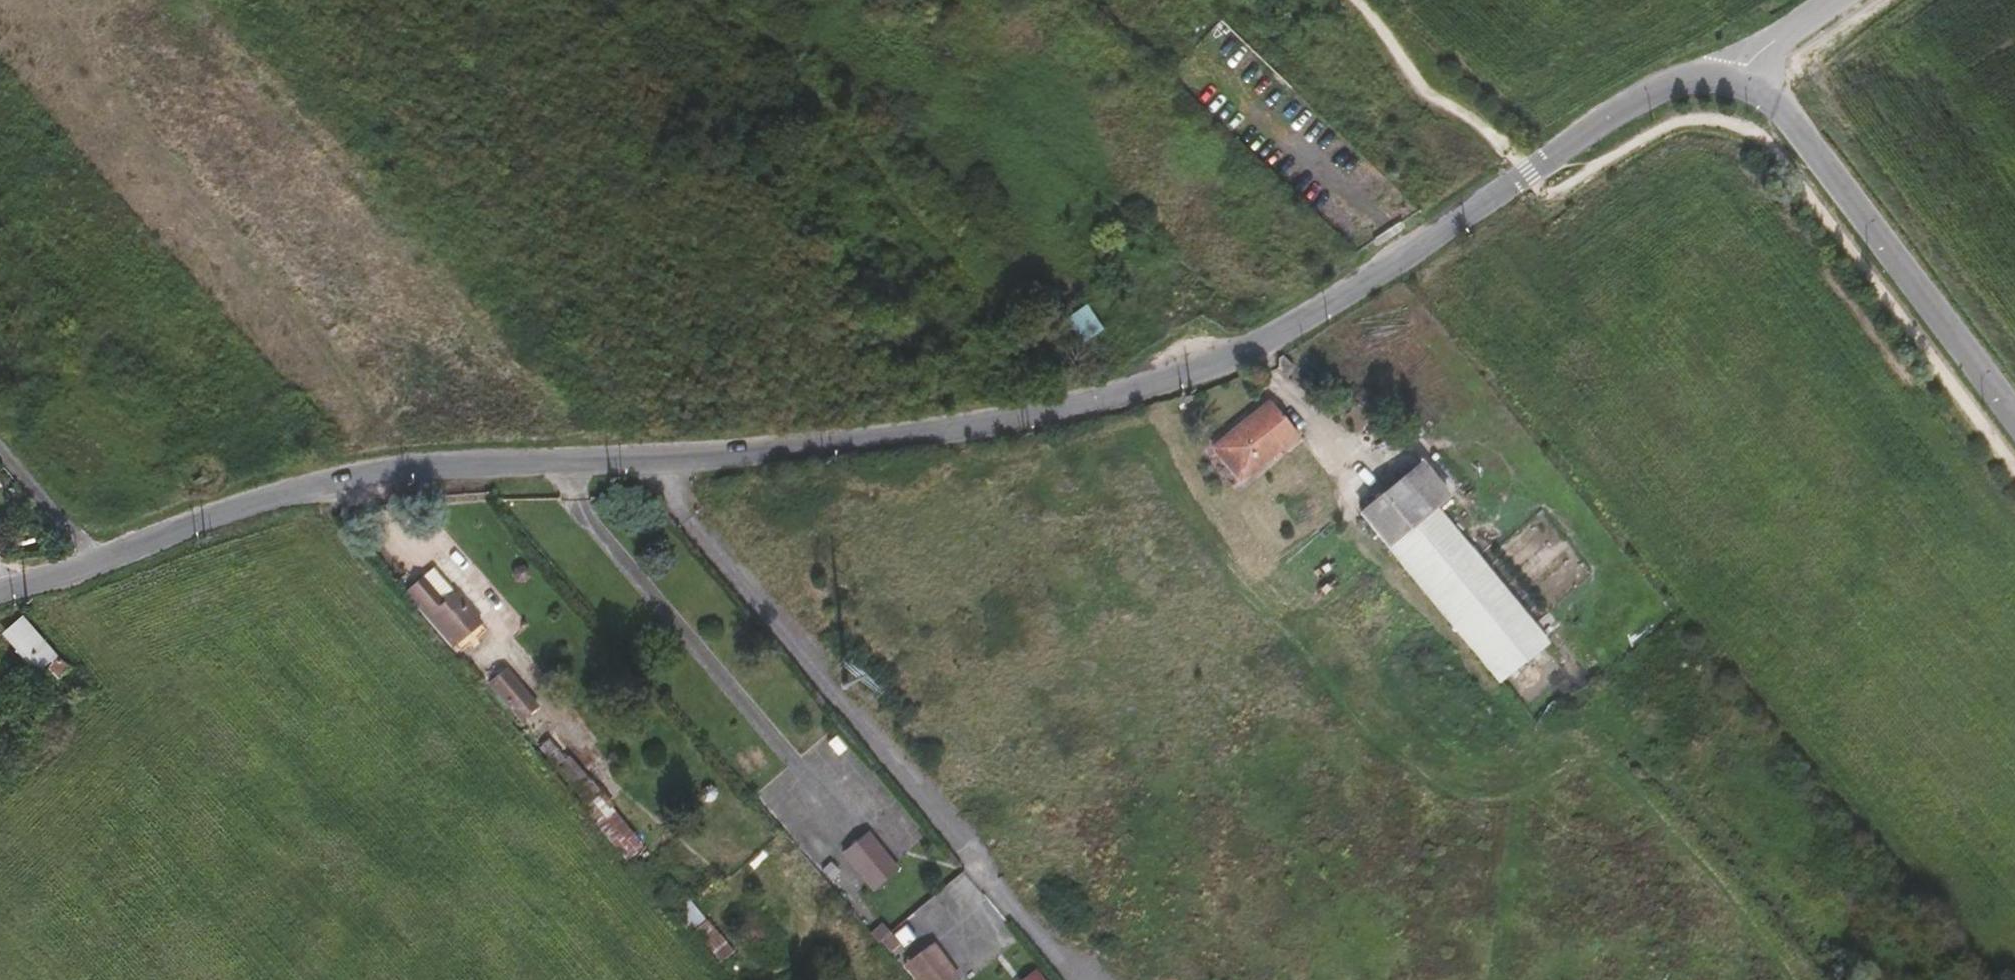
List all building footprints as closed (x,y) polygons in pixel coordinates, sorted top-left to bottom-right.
[(1300,441),(1269,401),(1210,447),(1241,487),(1300,441)] [(1414,451),(1352,501),(1492,672),(1536,636),(1429,504),(1446,490),(1414,451)] [(430,550),(420,559),(442,582),(451,574),(430,550)] [(442,582),(420,559),(405,571),(453,626),(477,605),(451,574),(442,582)] [(55,643),(22,605),(5,619),(38,657),(55,643)] [(1536,636),(1492,672),(1504,687),(1549,651),(1536,636)] [(563,734),(529,695),(516,707),(550,746),(563,734)] [(890,923),(879,932),(888,943),(900,934),(890,923)] [(913,972),(939,949),(928,936),(901,958),(913,972)]
